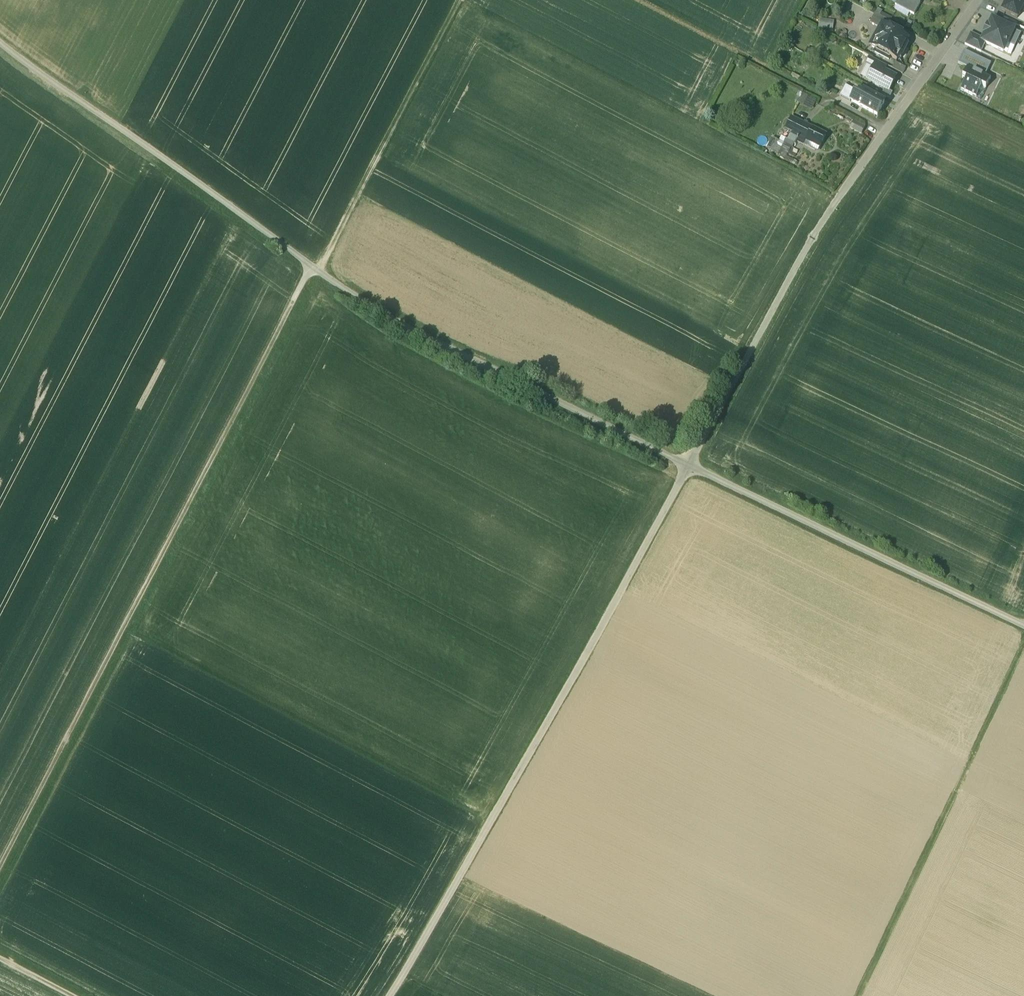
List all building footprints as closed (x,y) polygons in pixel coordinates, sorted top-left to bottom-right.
[(895,5),(914,15),(922,0),(897,0),(895,5)] [(1003,10),(1018,17),(1023,5),(1023,0),(1008,0),(1003,10)] [(891,22),(875,13),(870,22),(880,28),(882,25),(888,27),(891,22)] [(1022,33),(993,19),(984,38),(982,41),(986,43),(1004,51),(1008,42),(1016,46),(1022,33)] [(834,22),(821,20),(820,28),(833,30),(834,22)] [(888,27),(882,25),(880,28),(876,35),(873,36),(870,43),(871,46),(876,49),(874,52),(889,60),(890,57),(897,60),(898,58),(901,57),(907,45),(906,42),(908,40),(902,36),(902,35),(888,27)] [(982,41),(984,38),(971,32),(965,44),(982,52),(986,43),(982,41)] [(967,67),(972,69),(978,57),(964,50),(958,63),(967,67)] [(886,65),(870,57),(867,63),(874,67),(874,66),(883,71),(886,65)] [(967,67),(962,77),(966,79),(961,90),(976,97),(981,86),(986,88),(991,78),(986,76),(992,63),(978,57),(972,69),(967,67)] [(906,67),(895,62),(892,68),(903,73),(906,67)] [(883,71),(874,66),(874,67),(867,79),(874,83),(875,85),(879,87),(881,87),(884,89),(888,91),(889,90),(895,77),(883,71)] [(856,92),(851,89),(844,98),(851,101),(851,100),(855,94),(856,92)] [(888,91),(884,89),(882,94),(889,98),(892,92),(889,90),(888,91)] [(884,102),(863,91),(860,97),(855,94),(851,100),(851,101),(877,114),(884,102)] [(803,95),(799,104),(811,110),(815,101),(803,95)] [(826,134),(798,121),(790,138),(815,151),(817,148),(819,149),(826,134)] [(865,127),(853,121),(850,127),(861,134),(865,127)] [(796,166),(797,163),(787,158),(788,154),(795,157),(798,152),(772,139),(766,151),(796,166)]
